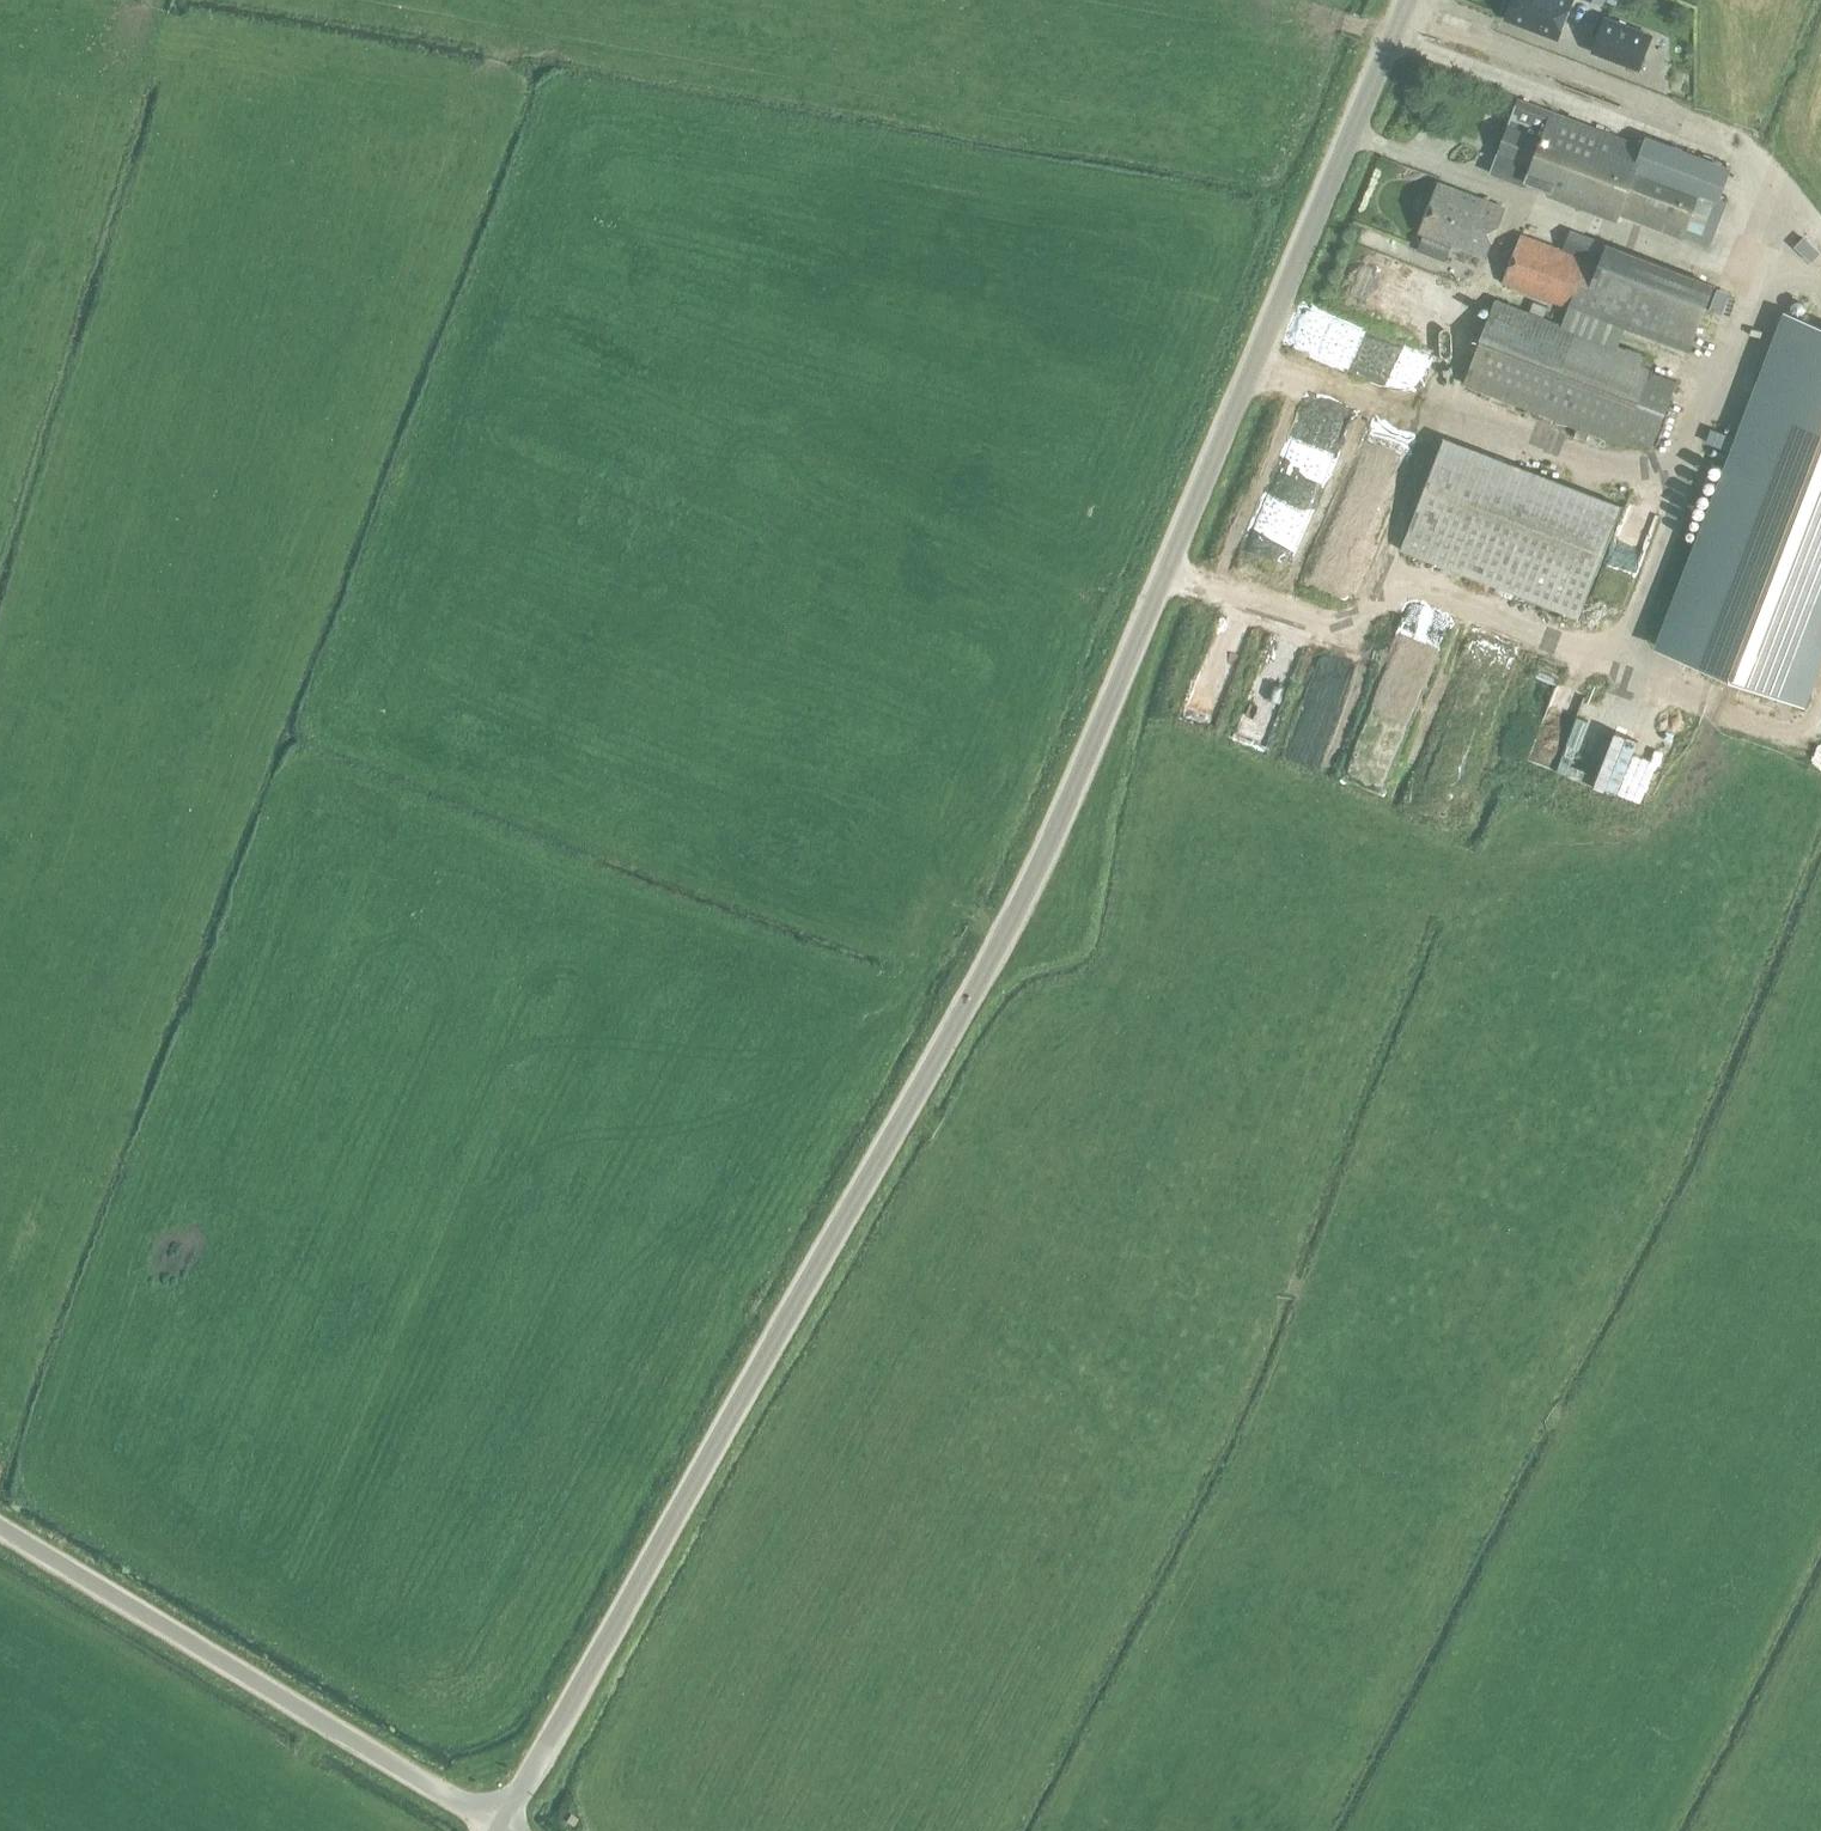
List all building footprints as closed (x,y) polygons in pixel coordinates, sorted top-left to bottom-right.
[(1558,37),(1572,0),(1513,0),(1506,18),(1558,37)] [(1651,36),(1606,19),(1593,51),(1639,68),(1651,36)] [(1519,100),(1490,172),(1491,171),(1525,186),(1530,177),(1669,232),(1696,243),(1717,195),(1637,164),(1642,150),(1519,100)] [(1448,195),(1435,231),(1492,253),(1507,217),(1448,195)] [(1592,266),(1519,237),(1505,275),(1684,343),(1705,287),(1599,247),(1592,266)] [(1719,286),(1711,308),(1723,312),(1731,291),(1719,286)] [(1654,444),(1677,383),(1637,368),(1642,353),(1496,299),(1463,384),(1624,446),(1627,434),(1654,444)] [(1786,310),(1655,648),(1792,700),(1820,627),(1820,324),(1786,310)] [(1304,325),(1301,339),(1324,343),(1327,329),(1304,325)] [(1739,363),(1731,384),(1743,388),(1751,367),(1739,363)] [(1303,401),(1290,441),(1283,464),(1319,475),(1326,452),(1348,459),(1353,444),(1364,448),(1372,423),(1303,401)] [(1580,620),(1623,508),(1444,439),(1401,551),(1580,620)]
